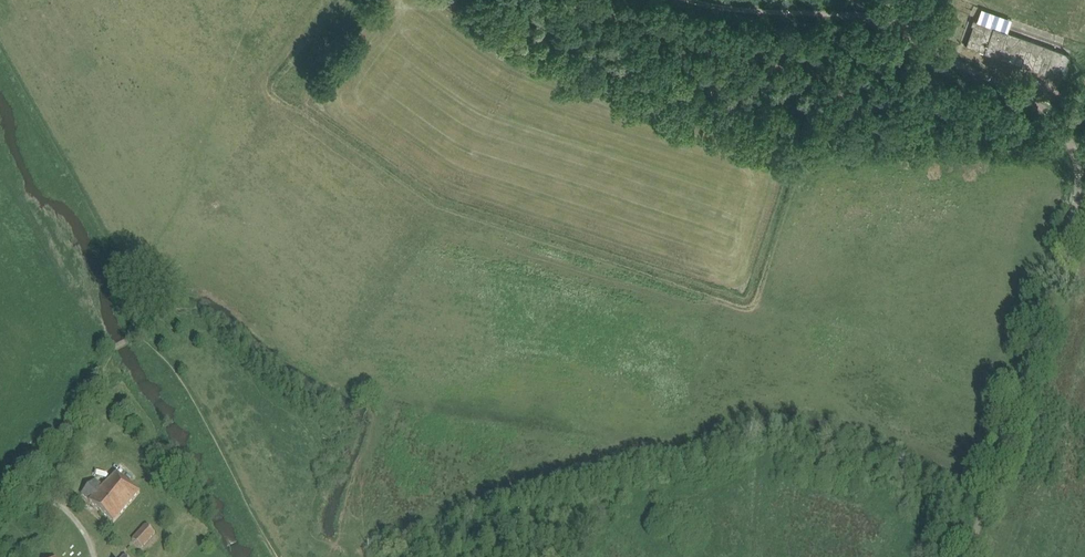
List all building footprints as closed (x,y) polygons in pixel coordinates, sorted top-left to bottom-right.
[(967,45),(984,51),(1061,79),(1070,54),(974,19),(972,24),(974,25),(967,45)] [(114,523),(140,493),(132,485),(118,473),(105,489),(94,480),(82,494),(90,501),(90,502),(114,523)] [(146,525),(133,539),(142,548),(155,533),(146,525)]
